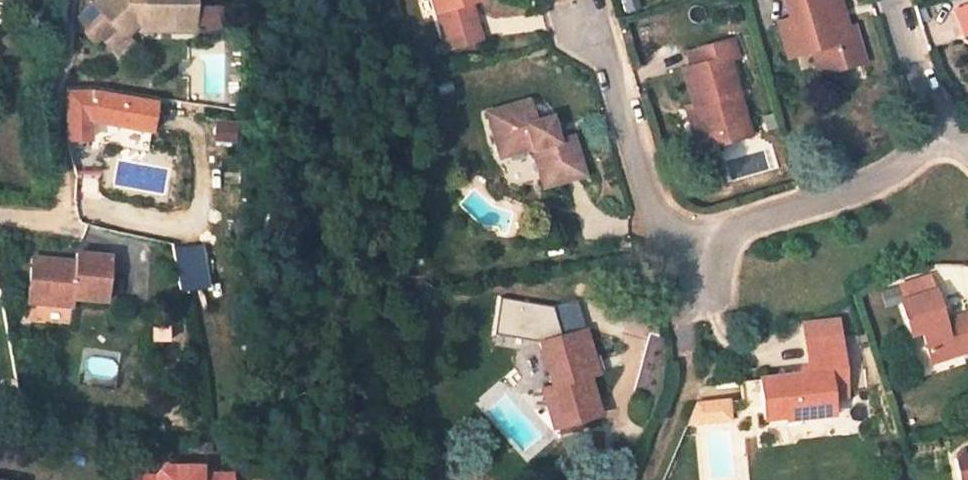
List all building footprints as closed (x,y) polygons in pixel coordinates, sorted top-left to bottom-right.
[(192,0),(93,0),(76,15),(80,22),(93,37),(99,32),(112,47),(127,35),(122,29),(120,27),(132,14),(144,14),(144,24),(192,23),(192,3),(192,0)] [(438,26),(458,20),(454,8),(469,3),(480,0),(431,0),(438,26)] [(789,17),(778,21),(788,52),(815,44),(824,71),(864,59),(853,26),(849,28),(843,29),(838,11),(843,9),(840,0),(784,0),(789,17)] [(217,23),(217,3),(192,3),(192,23),(217,23)] [(444,48),(478,39),(469,3),(454,8),(458,20),(438,26),(444,48)] [(956,10),(966,34),(967,34),(967,5),(956,10)] [(849,28),(843,9),(838,11),(843,29),(849,28)] [(133,25),(144,24),(144,14),(132,14),(133,25)] [(117,53),(131,41),(127,36),(127,35),(112,47),(117,53)] [(732,39),(686,52),(690,65),(682,67),(692,104),(687,106),(699,149),(749,134),(729,60),(737,58),(732,39)] [(157,104),(90,92),(67,92),(67,138),(89,138),(89,117),(95,118),(152,128),(157,104)] [(580,173),(570,136),(557,140),(550,118),(535,122),(529,101),(488,113),(499,153),(532,143),(543,183),(580,173)] [(206,245),(175,247),(178,291),(209,289),(206,245)] [(114,257),(80,255),(79,261),(36,258),(32,297),(53,298),(53,306),(75,307),(76,299),(110,301),(114,257)] [(900,301),(910,332),(920,329),(930,360),(967,348),(967,314),(942,322),(932,291),(900,301)] [(31,304),(53,306),(53,298),(32,297),(31,304)] [(27,320),(70,325),(72,311),(29,306),(27,320)] [(598,374),(586,330),(539,343),(551,384),(540,387),(552,427),(600,414),(590,375),(598,374)] [(838,337),(806,341),(809,373),(759,379),(764,419),(831,411),(830,397),(845,395),(838,337)] [(529,346),(540,387),(551,384),(539,343),(529,346)] [(692,424),(732,424),(731,399),(692,400),(692,424)] [(954,459),(959,479),(967,479),(967,456),(954,459)] [(126,479),(233,479),(232,465),(200,467),(199,459),(164,462),(154,473),(127,469),(126,479)]
